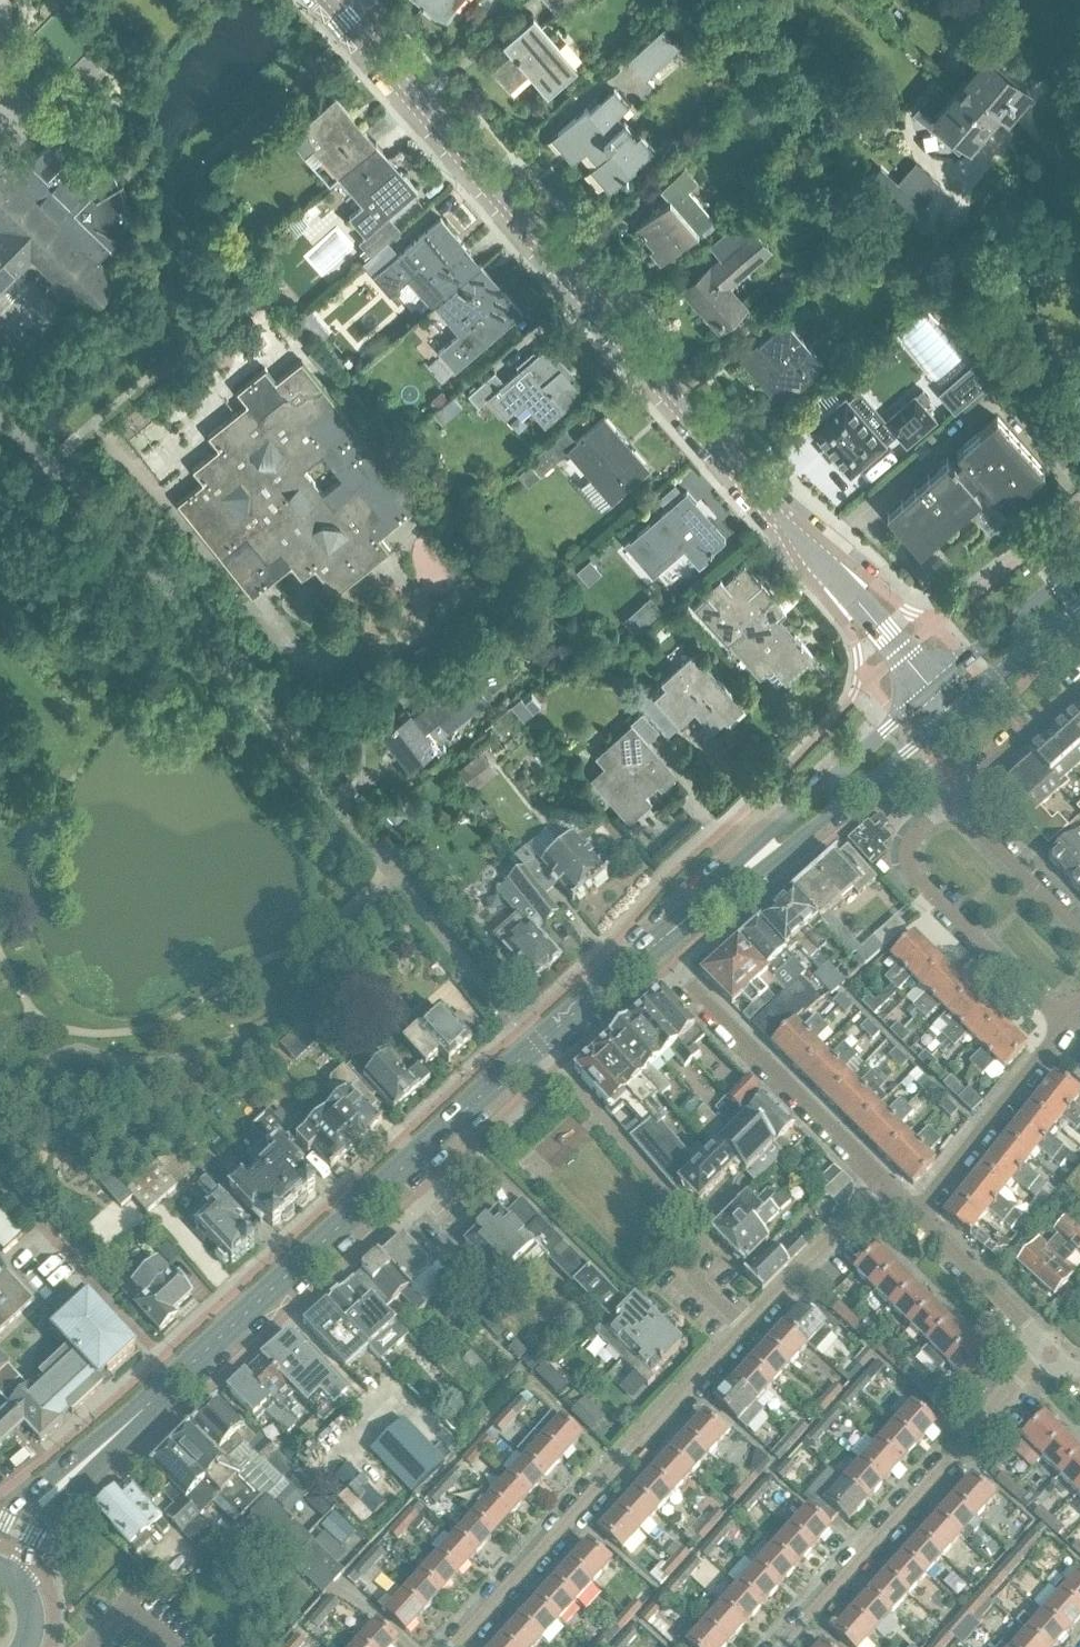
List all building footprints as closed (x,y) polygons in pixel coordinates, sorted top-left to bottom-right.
[(442,22),(461,0),(417,0),(442,22)] [(503,42),(512,52),(492,69),(510,89),(529,72),(548,93),(578,66),(533,15),(503,42)] [(629,58),(646,78),(673,54),(656,34),(629,58)] [(939,116),(930,126),(959,149),(967,139),(969,141),(1003,99),(1015,105),(1030,87),(1000,62),(1005,56),(981,36),(979,36),(977,37),(976,38),(975,39),(974,40),(974,41),(973,41),(973,42),(972,43),(971,46),(969,51),(968,56),(968,58),(968,61),(968,64),(969,65),(969,66),(969,67),(969,68),(970,69),(970,70),(971,71),(971,72),(937,114),(939,116)] [(573,149),(579,155),(586,150),(597,162),(590,168),(610,190),(635,168),(632,165),(653,146),(640,132),(637,134),(619,114),(629,105),(615,88),(590,110),(587,106),(552,138),(567,155),(573,149)] [(340,174),(373,146),(355,125),(356,124),(351,118),(352,116),(335,97),(289,137),(313,165),(324,156),(340,174)] [(1,225),(2,226),(0,228),(0,289),(32,256),(87,309),(118,278),(98,259),(110,248),(113,251),(118,241),(121,235),(124,222),(125,210),(124,199),(122,189),(117,177),(112,170),(94,188),(68,162),(76,154),(57,135),(28,165),(17,154),(10,161),(0,151),(0,224),(1,225)] [(391,167),(373,146),(340,174),(365,203),(350,216),(366,235),(417,190),(400,171),(399,173),(393,166),(391,167)] [(661,264),(714,217),(689,189),(698,180),(685,166),(661,187),(670,197),(636,226),(654,247),(650,251),(661,264)] [(881,166),(865,183),(881,197),(908,223),(924,206),(896,180),(881,166)] [(434,305),(478,267),(459,246),(461,244),(455,238),(457,236),(440,217),(390,261),(374,274),(390,293),(406,280),(408,278),(433,306),(434,305)] [(746,308),(727,286),(769,249),(743,219),(713,245),(723,257),(699,278),(703,283),(689,296),(720,331),(746,308)] [(478,267),(434,305),(459,332),(438,350),(455,369),(471,355),(522,311),(506,292),(504,293),(497,286),(496,288),(478,267)] [(762,401),(772,412),(792,395),(789,391),(822,361),(786,320),(759,343),(762,346),(747,359),(774,390),(762,401)] [(495,370),(468,394),(460,401),(469,411),(477,404),(479,405),(488,397),(505,417),(515,409),(517,411),(527,402),(544,421),(580,390),(553,359),(558,355),(548,344),(505,382),(495,370)] [(249,402),(208,435),(219,448),(193,469),(203,482),(176,504),(220,558),(251,597),(258,591),(280,573),(275,567),(284,560),(300,579),(314,568),(335,594),(350,582),(365,569),(390,550),(379,537),(418,505),(335,401),(301,360),(273,383),(262,369),(238,388),(249,402)] [(992,380),(976,361),(970,366),(974,371),(943,398),(955,412),(992,380)] [(439,403),(450,394),(443,387),(432,396),(439,403)] [(907,444),(936,419),(915,394),(874,429),(862,415),(873,406),(860,390),(849,400),(846,396),(810,427),(850,474),(886,443),(885,442),(896,432),(907,444)] [(964,458),(955,465),(973,485),(981,478),(1005,504),(1044,469),(997,415),(957,450),(964,458)] [(566,430),(551,443),(549,442),(529,459),(541,473),(567,450),(611,501),(629,485),(624,479),(644,462),(632,448),(629,451),(611,431),(614,428),(605,417),(576,442),(566,430)] [(973,485),(955,465),(949,458),(889,514),(919,546),(979,491),(973,485)] [(530,463),(519,473),(529,484),(540,475),(530,463)] [(697,502),(687,491),(628,542),(648,564),(659,555),(659,554),(680,535),(686,541),(684,543),(699,561),(725,539),(709,521),(708,523),(693,506),(697,502)] [(591,558),(577,570),(589,583),(602,571),(591,558)] [(706,593),(707,594),(693,607),(728,646),(733,641),(763,675),(772,667),(783,680),(812,654),(795,634),(792,637),(777,621),(786,613),(774,599),(744,566),(725,582),(722,579),(706,593)] [(651,596),(636,608),(648,621),(662,609),(651,596)] [(564,658),(576,648),(567,638),(556,647),(564,658)] [(656,696),(677,719),(694,704),(716,727),(726,718),(723,715),(739,700),(711,671),(708,673),(694,657),(664,685),(666,687),(656,696)] [(414,719),(410,715),(385,734),(410,766),(441,742),(437,737),(486,699),(469,678),(428,710),(427,709),(414,719)] [(524,719),(533,711),(541,705),(532,695),(524,701),(521,697),(512,705),(524,719)] [(1063,725),(1079,744),(1079,710),(1063,725)] [(594,779),(621,809),(630,817),(649,800),(642,792),(654,781),(661,789),(674,777),(650,750),(646,754),(640,748),(648,740),(659,729),(642,711),(631,721),(634,724),(598,757),(607,767),(594,779)] [(1046,741),(1072,770),(1079,762),(1079,763),(1079,744),(1063,725),(1046,741)] [(1072,770),(1046,741),(1028,756),(1059,791),(1067,784),(1062,778),(1072,770)] [(478,783),(497,769),(482,749),(463,763),(478,783)] [(1031,762),(1015,776),(1041,805),(1057,790),(1058,792),(1059,791),(1028,756),(1027,758),(1031,762)] [(1041,805),(1015,776),(997,792),(1036,835),(1051,822),(1038,807),(1041,805)] [(385,810),(392,822),(403,814),(396,803),(385,810)] [(1057,817),(1051,822),(1036,835),(1047,847),(1067,828),(1057,817)] [(870,868),(871,867),(885,855),(880,850),(889,842),(878,829),(873,834),(867,826),(848,843),(870,868)] [(1079,863),(1079,831),(1047,861),(1062,879),(1079,863)] [(535,860),(522,871),(543,897),(556,886),(571,903),(587,889),(588,891),(605,877),(572,839),(541,867),(535,860)] [(834,854),(813,873),(839,902),(851,891),(858,898),(875,882),(846,851),(838,858),(834,854)] [(1062,879),(1078,896),(1079,894),(1079,863),(1062,879)] [(543,897),(522,871),(522,870),(495,893),(517,918),(493,940),(524,974),(519,979),(527,987),(531,983),(533,985),(559,962),(536,935),(557,916),(543,897)] [(813,873),(790,893),(819,925),(831,939),(841,930),(826,913),(839,902),(813,873)] [(819,925),(790,893),(790,894),(785,894),(781,898),(780,902),(774,908),(827,967),(834,961),(810,934),(819,925)] [(760,921),(758,922),(787,955),(795,947),(818,973),(813,978),(815,980),(812,983),(826,999),(829,997),(830,998),(844,986),(827,967),(774,908),(768,913),(764,913),(760,916),(760,921)] [(907,909),(872,940),(882,951),(917,920),(907,909)] [(739,939),(735,942),(765,975),(783,995),(751,1027),(771,1046),(792,1025),(792,1024),(801,1015),(802,1016),(818,1002),(820,1002),(826,999),(812,983),(806,988),(798,979),(804,974),(787,955),(758,922),(750,930),(748,928),(737,938),(739,939)] [(889,987),(925,951),(911,936),(888,958),(889,959),(877,972),(884,978),(882,980),(889,987)] [(882,951),(872,940),(854,955),(864,967),(882,951)] [(765,975),(735,942),(732,945),(728,945),(725,948),(725,952),(717,959),(723,965),(721,967),(730,975),(733,973),(745,985),(742,988),(746,992),(748,990),(764,1007),(772,1000),(755,983),(765,975)] [(874,1003),(866,1010),(872,1017),(909,979),(917,987),(939,964),(925,951),(889,987),(889,988),(874,1003)] [(723,965),(717,959),(699,975),(730,1006),(739,997),(756,1015),(764,1007),(748,990),(746,992),(742,988),(745,985),(733,973),(730,975),(721,967),(723,965)] [(939,964),(917,987),(924,994),(904,1014),(912,1022),(918,1016),(917,1015),(953,978),(939,964)] [(967,992),(953,978),(917,1015),(918,1016),(923,1022),(937,1007),(944,1014),(945,1015),(967,992)] [(866,1010),(874,1003),(860,989),(853,997),(866,1010)] [(384,1004),(372,991),(363,999),(375,1013),(384,1004)] [(945,1015),(944,1014),(937,1022),(945,1030),(932,1043),(939,1049),(981,1006),(967,992),(945,1015)] [(660,993),(643,1009),(692,1062),(699,1055),(694,1049),(704,1040),(660,993)] [(839,1009),(846,1002),(840,996),(832,1003),(839,1009)] [(846,1002),(839,1009),(845,1015),(852,1008),(846,1002)] [(469,1044),(468,1043),(478,1034),(459,1014),(449,1023),(439,1012),(435,1016),(425,1005),(411,1019),(420,1029),(403,1045),(425,1068),(439,1054),(448,1064),(469,1044)] [(981,1006),(939,1049),(937,1051),(943,1058),(965,1035),(973,1043),(995,1020),(981,1006)] [(692,1062),(643,1009),(625,1025),(659,1062),(669,1053),(684,1069),(692,1062)] [(865,1036),(872,1028),(859,1015),(851,1022),(865,1036)] [(792,1025),(771,1046),(784,1060),(820,1024),(813,1018),(799,1032),(792,1025)] [(995,1020),(973,1043),(980,1050),(966,1064),(973,1071),(1010,1034),(995,1020)] [(820,1024),(784,1060),(798,1074),(820,1052),(812,1045),(826,1031),(820,1024)] [(659,1062),(625,1025),(607,1042),(658,1096),(661,1100),(669,1092),(649,1071),(659,1062)] [(895,1039),(902,1032),(896,1026),(888,1033),(895,1039)] [(306,1050),(314,1043),(301,1028),(293,1035),(306,1050)] [(878,1034),(872,1028),(865,1036),(871,1041),(878,1034)] [(902,1032),(895,1039),(900,1045),(908,1038),(902,1032)] [(1024,1049),(1010,1034),(973,1071),(979,1077),(993,1063),(1004,1074),(1005,1072),(1003,1070),(1024,1049)] [(658,1096),(607,1042),(590,1058),(649,1122),(655,1129),(659,1126),(667,1134),(671,1130),(648,1105),(658,1096)] [(827,1060),(820,1052),(798,1074),(812,1088),(848,1052),(842,1046),(827,1060)] [(893,1064),(900,1056),(895,1051),(887,1058),(893,1064)] [(855,1059),(848,1052),(812,1088),(826,1102),(848,1080),(840,1073),(855,1059)] [(923,1067),(930,1060),(924,1053),(916,1061),(923,1067)] [(907,1063),(900,1056),(893,1064),(898,1070),(907,1063)] [(649,1122),(590,1058),(573,1073),(606,1109),(604,1111),(611,1118),(623,1107),(642,1128),(649,1122)] [(371,1101),(372,1100),(376,1096),(393,1114),(417,1092),(416,1091),(428,1081),(417,1069),(406,1080),(387,1059),(363,1081),(356,1074),(351,1079),(371,1101)] [(936,1066),(930,1060),(923,1067),(928,1073),(936,1066)] [(371,1101),(351,1079),(350,1079),(342,1070),(330,1082),(329,1083),(329,1086),(329,1088),(330,1090),(330,1092),(331,1094),(332,1096),(333,1098),(339,1104),(326,1117),(356,1150),(373,1134),(372,1134),(381,1125),(370,1113),(377,1106),(372,1100),(371,1101)] [(848,1080),(826,1102),(840,1116),(880,1077),(873,1071),(856,1088),(848,1080)] [(886,1083),(880,1077),(840,1116),(855,1131),(876,1109),(884,1101),(876,1093),(886,1083)] [(1070,1105),(1077,1097),(1052,1077),(1040,1093),(1079,1125),(1079,1113),(1070,1105)] [(950,1094),(957,1086),(949,1078),(942,1086),(950,1094)] [(726,1097),(740,1111),(758,1093),(744,1079),(726,1097)] [(922,1092),(929,1085),(923,1079),(915,1086),(922,1092)] [(935,1091),(929,1085),(922,1092),(928,1099),(935,1091)] [(957,1086),(950,1094),(956,1101),(964,1093),(957,1086)] [(964,1093),(956,1101),(971,1115),(982,1105),(967,1090),(964,1093)] [(1027,1109),(1052,1128),(1059,1120),(1079,1136),(1079,1125),(1040,1093),(1027,1109)] [(740,1111),(726,1097),(715,1109),(729,1122),(740,1111)] [(663,1138),(642,1155),(672,1190),(692,1210),(735,1167),(743,1176),(754,1186),(783,1157),(785,1158),(791,1152),(780,1141),(793,1127),(764,1098),(745,1117),(744,1117),(690,1171),(672,1150),(673,1149),(663,1138)] [(950,1120),(957,1113),(945,1101),(938,1108),(950,1120)] [(883,1116),(876,1109),(855,1131),(868,1145),(904,1109),(898,1102),(883,1116)] [(722,1130),(702,1109),(684,1126),(704,1147),(722,1130)] [(904,1109),(868,1145),(882,1158),(904,1136),(896,1129),(910,1115),(904,1109)] [(1027,1109),(1015,1124),(1064,1163),(1073,1170),(1079,1163),(1046,1137),(1052,1128),(1027,1109)] [(356,1150),(326,1117),(300,1140),(277,1115),(270,1121),(286,1139),(293,1147),(296,1144),(307,1156),(311,1153),(330,1173),(339,1164),(339,1165),(356,1150)] [(286,1139),(270,1121),(265,1116),(250,1129),(263,1143),(258,1147),(266,1155),(253,1167),(291,1209),(293,1207),(295,1210),(299,1210),(305,1204),(305,1199),(303,1197),(305,1195),(306,1197),(314,1190),(305,1181),(309,1177),(279,1145),(286,1139)] [(649,1122),(642,1128),(629,1140),(642,1155),(663,1138),(667,1134),(659,1126),(655,1129),(649,1122)] [(1015,1124),(1003,1140),(1028,1159),(1034,1151),(1058,1169),(1064,1163),(1015,1124)] [(911,1144),(904,1136),(882,1158),(896,1172),(932,1136),(925,1130),(911,1144)] [(938,1143),(932,1136),(896,1172),(911,1187),(933,1165),(924,1157),(938,1143)] [(1003,1140),(991,1155),(1039,1193),(1048,1200),(1053,1193),(1021,1168),(1028,1159),(1003,1140)] [(205,1157),(195,1147),(186,1156),(196,1166),(205,1157)] [(146,1216),(178,1187),(192,1175),(199,1183),(196,1186),(195,1187),(212,1205),(193,1223),(198,1229),(197,1230),(217,1252),(216,1253),(215,1257),(222,1264),(225,1264),(227,1262),(230,1266),(244,1253),(245,1254),(253,1247),(244,1237),(252,1230),(220,1195),(219,1196),(204,1179),(203,1179),(175,1148),(156,1165),(125,1192),(132,1200),(146,1216)] [(991,1155),(979,1171),(1003,1190),(1010,1182),(1033,1201),(1039,1193),(991,1155)] [(208,1160),(198,1170),(213,1186),(224,1176),(208,1160)] [(291,1209),(253,1167),(228,1190),(258,1224),(263,1219),(272,1229),(279,1222),(278,1221),(279,1220),(282,1222),(285,1222),(292,1216),(292,1213),(289,1210),(291,1209)] [(107,1171),(101,1176),(95,1181),(121,1210),(132,1200),(125,1192),(107,1171)] [(1003,1190),(979,1171),(966,1186),(1014,1224),(1015,1224),(1022,1230),(1030,1219),(1023,1214),(1020,1217),(997,1199),(1003,1190)] [(1071,1182),(1065,1188),(1079,1203),(1079,1177),(1077,1174),(1071,1182)] [(834,1201),(842,1209),(846,1205),(850,1200),(853,1193),(852,1189),(850,1185),(841,1175),(822,1194),(832,1203),(834,1201)] [(966,1186),(954,1202),(979,1221),(985,1213),(998,1223),(1009,1232),(1014,1224),(966,1186)] [(726,1249),(774,1202),(765,1193),(753,1205),(745,1197),(709,1232),(726,1249)] [(781,1195),(774,1202),(726,1249),(731,1255),(731,1259),(736,1263),(740,1263),(743,1266),(768,1241),(759,1233),(790,1202),(782,1194),(781,1195)] [(498,1212),(463,1246),(484,1267),(475,1276),(490,1292),(506,1276),(510,1280),(515,1285),(543,1258),(571,1287),(572,1286),(607,1322),(608,1321),(623,1306),(588,1270),(587,1270),(520,1202),(504,1219),(498,1212)] [(979,1221),(954,1202),(941,1218),(989,1256),(996,1260),(1002,1253),(995,1248),(994,1249),(971,1231),(979,1221)] [(1034,1281),(1079,1231),(1075,1228),(1066,1220),(1053,1234),(1056,1238),(1047,1248),(1038,1240),(1016,1265),(1034,1281)] [(1034,1281),(1052,1297),(1073,1273),(1063,1264),(1073,1253),(1079,1259),(1079,1232),(1079,1231),(1034,1281)] [(379,1256),(378,1256),(409,1290),(437,1264),(427,1254),(422,1259),(402,1238),(381,1257),(379,1256)] [(769,1249),(747,1272),(743,1275),(761,1293),(787,1266),(804,1249),(795,1240),(778,1258),(769,1249)] [(175,1252),(169,1257),(174,1263),(180,1258),(175,1252)] [(872,1293),(894,1271),(875,1252),(853,1274),(872,1293)] [(378,1256),(353,1280),(383,1312),(393,1303),(399,1298),(416,1316),(425,1307),(409,1290),(378,1256)] [(144,1298),(135,1307),(159,1333),(174,1319),(171,1315),(191,1296),(171,1275),(169,1276),(157,1263),(132,1285),(144,1298)] [(32,1304),(0,1269),(0,1334),(32,1304)] [(894,1271),(872,1293),(890,1311),(912,1289),(894,1271)] [(353,1280),(326,1305),(368,1349),(380,1363),(407,1337),(394,1325),(383,1312),(353,1280)] [(930,1307),(912,1289),(890,1311),(908,1329),(930,1307)] [(37,1379),(29,1387),(60,1420),(69,1412),(71,1415),(102,1387),(96,1381),(104,1374),(107,1376),(134,1351),(112,1328),(115,1325),(106,1315),(103,1318),(81,1294),(54,1320),(56,1323),(48,1331),(67,1352),(37,1379)] [(593,1336),(589,1340),(594,1344),(597,1340),(620,1363),(657,1326),(634,1303),(633,1304),(627,1310),(623,1306),(608,1321),(613,1325),(605,1333),(601,1329),(594,1336),(593,1336)] [(326,1305),(303,1326),(344,1371),(368,1349),(326,1305)] [(842,1323),(849,1315),(838,1305),(832,1312),(842,1323)] [(930,1307),(908,1329),(926,1347),(948,1325),(930,1307)] [(800,1308),(782,1328),(805,1349),(806,1348),(814,1355),(831,1336),(823,1329),(800,1308)] [(868,1333),(849,1315),(842,1323),(862,1340),(868,1333)] [(657,1326),(620,1363),(634,1376),(645,1388),(646,1389),(654,1381),(650,1377),(662,1365),(663,1366),(680,1349),(672,1341),(675,1338),(675,1330),(666,1322),(661,1322),(657,1326)] [(948,1325),(926,1347),(927,1348),(919,1355),(937,1373),(945,1366),(944,1365),(966,1343),(948,1325)] [(782,1328),(765,1347),(788,1368),(805,1349),(782,1328)] [(417,1335),(411,1340),(424,1353),(429,1348),(417,1335)] [(541,1347),(530,1335),(521,1344),(531,1355),(541,1347)] [(285,1337),(261,1360),(294,1395),(306,1407),(319,1395),(332,1409),(346,1395),(291,1338),(290,1338),(285,1337)] [(880,1357),(887,1350),(875,1340),(868,1347),(880,1357)] [(985,1362),(966,1343),(944,1365),(945,1366),(963,1384),(985,1362)] [(788,1368),(765,1347),(748,1366),(770,1387),(788,1368)] [(864,1350),(852,1363),(861,1371),(872,1358),(864,1350)] [(887,1350),(880,1357),(891,1368),(899,1361),(887,1350)] [(20,1380),(8,1367),(9,1366),(0,1356),(0,1398),(20,1380)] [(531,1374),(539,1368),(530,1356),(521,1362),(531,1374)] [(261,1360),(245,1374),(282,1414),(289,1408),(285,1403),(294,1395),(261,1360)] [(770,1387),(748,1366),(730,1385),(753,1406),(770,1387)] [(245,1374),(226,1392),(253,1419),(262,1410),(269,1418),(270,1418),(286,1436),(294,1427),(282,1414),(245,1374)] [(917,1392),(923,1386),(912,1376),(906,1382),(917,1392)] [(850,1390),(859,1397),(870,1385),(861,1378),(850,1390)] [(753,1406),(730,1385),(713,1405),(743,1433),(759,1415),(751,1408),(753,1406)] [(834,1385),(822,1397),(830,1404),(841,1392),(834,1385)] [(923,1386),(917,1392),(929,1403),(935,1397),(923,1386)] [(13,1437),(23,1427),(39,1445),(62,1424),(63,1423),(60,1420),(29,1387),(6,1409),(0,1414),(0,1449),(13,1437)] [(586,1397),(576,1387),(564,1401),(573,1410),(586,1397)] [(859,1397),(850,1390),(839,1402),(847,1410),(859,1397)] [(830,1404),(822,1397),(811,1410),(819,1417),(830,1404)] [(507,1411),(516,1419),(527,1407),(518,1399),(507,1411)] [(243,1429),(216,1402),(192,1426),(228,1462),(243,1446),(247,1450),(254,1442),(255,1441),(254,1440),(243,1429)] [(582,1402),(570,1414),(589,1433),(589,1432),(598,1423),(601,1421),(582,1402)] [(469,1438),(488,1417),(477,1407),(458,1428),(469,1438)] [(891,1429),(913,1450),(932,1429),(909,1408),(891,1429)] [(516,1419),(507,1411),(492,1427),(501,1435),(516,1419)] [(551,1414),(533,1434),(542,1442),(561,1459),(579,1439),(560,1422),(551,1414)] [(828,1415),(817,1428),(824,1435),(836,1422),(828,1415)] [(683,1437),(706,1458),(724,1438),(701,1418),(683,1437)] [(1039,1460),(1061,1439),(1042,1420),(1020,1442),(1039,1460)] [(404,1423),(372,1454),(411,1495),(412,1493),(427,1480),(443,1464),(404,1423)] [(789,1436),(795,1442),(806,1431),(799,1425),(789,1436)] [(824,1435),(817,1428),(805,1440),(813,1447),(824,1435)] [(169,1449),(240,1519),(247,1512),(251,1516),(250,1516),(308,1573),(303,1578),(322,1597),(343,1574),(312,1544),(313,1543),(299,1531),(266,1499),(260,1505),(257,1502),(259,1499),(238,1478),(239,1478),(188,1429),(169,1449)] [(891,1429),(872,1450),(895,1470),(913,1450),(891,1429)] [(533,1434),(516,1453),(525,1461),(544,1478),(561,1459),(542,1442),(533,1434)] [(795,1442),(789,1436),(777,1449),(768,1442),(762,1449),(777,1462),(785,1454),(795,1442)] [(472,1448),(481,1457),(492,1445),(483,1437),(472,1448)] [(683,1437),(666,1456),(689,1476),(706,1458),(683,1437)] [(1061,1439),(1039,1460),(1057,1479),(1079,1457),(1061,1439)] [(252,1453),(289,1488),(274,1504),(287,1515),(301,1500),(303,1502),(312,1492),(276,1458),(278,1456),(263,1442),(252,1453)] [(481,1457),(472,1448),(461,1460),(470,1468),(481,1457)] [(169,1449),(150,1468),(168,1486),(160,1494),(172,1507),(163,1516),(199,1556),(218,1539),(199,1518),(212,1505),(233,1526),(240,1519),(169,1449)] [(872,1450),(858,1466),(881,1486),(895,1470),(872,1450)] [(666,1456),(649,1475),(672,1495),(673,1494),(689,1476),(666,1456)] [(1057,1479),(1075,1497),(1079,1492),(1079,1458),(1079,1457),(1057,1479)] [(382,1504),(342,1461),(319,1482),(359,1526),(382,1504)] [(525,1461),(507,1480),(526,1498),(544,1478),(525,1461)] [(774,1475),(780,1481),(791,1469),(784,1463),(774,1475)] [(881,1486),(858,1466),(841,1485),(864,1505),(881,1486)] [(864,1505),(841,1485),(827,1472),(803,1499),(831,1524),(837,1517),(846,1525),(864,1505)] [(749,1473),(738,1485),(746,1492),(756,1479),(749,1473)] [(1006,1494),(1014,1485),(1002,1474),(994,1482),(1006,1494)] [(436,1487),(445,1495),(456,1483),(447,1475),(436,1487)] [(672,1495),(649,1475),(632,1494),(655,1514),(664,1504),(671,1509),(678,1500),(673,1494),(672,1495)] [(507,1480),(490,1499),(509,1517),(526,1498),(507,1480)] [(969,1481),(951,1501),(980,1526),(981,1525),(975,1520),(992,1502),(969,1481)] [(761,1484),(750,1496),(758,1503),(768,1491),(761,1484)] [(746,1492),(738,1485),(727,1498),(735,1504),(746,1492)] [(1026,1497),(1014,1485),(1006,1494),(1019,1505),(1026,1497)] [(445,1495),(436,1487),(425,1499),(434,1507),(445,1495)] [(148,1534),(148,1533),(154,1528),(162,1537),(169,1531),(161,1522),(161,1521),(131,1488),(118,1500),(115,1497),(96,1514),(129,1551),(148,1534)] [(464,1511),(463,1511),(472,1519),(492,1536),(509,1517),(490,1499),(490,1500),(481,1492),(464,1511)] [(632,1494),(615,1513),(638,1533),(655,1514),(632,1494)] [(758,1503),(750,1496),(739,1508),(747,1515),(758,1503)] [(980,1526),(951,1501),(934,1520),(957,1540),(967,1529),(973,1534),(980,1526)] [(1048,1531),(1055,1523),(1038,1509),(1032,1516),(1048,1531)] [(399,1522),(407,1530),(418,1518),(410,1510),(399,1522)] [(708,1534),(723,1518),(715,1511),(701,1527),(708,1534)] [(787,1532),(810,1552),(827,1532),(805,1512),(787,1532)] [(638,1533),(615,1513),(597,1532),(620,1553),(638,1533)] [(320,1529),(340,1548),(354,1534),(334,1515),(320,1529)] [(472,1519),(455,1538),(474,1555),(492,1536),(472,1519)] [(957,1540),(934,1520),(917,1539),(940,1560),(957,1540)] [(407,1530),(399,1522),(388,1534),(396,1541),(407,1530)] [(727,1522),(713,1538),(720,1544),(734,1528),(727,1522)] [(1071,1538),(1055,1523),(1048,1531),(1064,1545),(1071,1538)] [(701,1527),(686,1544),(694,1550),(708,1534),(701,1527)] [(810,1552),(787,1532),(770,1551),(793,1571),(810,1552)] [(1012,1556),(1020,1563),(1038,1543),(1030,1536),(1012,1556)] [(455,1538),(438,1557),(457,1574),(474,1555),(455,1538)] [(720,1544),(713,1538),(698,1554),(706,1560),(720,1544)] [(940,1560),(917,1539),(900,1558),(923,1579),(940,1560)] [(1077,1542),(1070,1550),(1079,1559),(1079,1544),(1077,1542)] [(568,1565),(590,1586),(615,1557),(605,1548),(597,1556),(585,1546),(568,1565)] [(364,1561),(373,1569),(384,1557),(375,1549),(364,1561)] [(670,1561),(678,1568),(689,1556),(681,1549),(670,1561)] [(793,1571),(770,1551),(753,1570),(776,1590),(793,1571)] [(1020,1563),(1012,1556),(995,1575),(1003,1582),(1020,1563)] [(438,1557),(421,1576),(440,1594),(457,1574),(438,1557)] [(923,1579),(900,1558),(883,1577),(906,1598),(923,1579)] [(373,1569),(364,1561),(353,1573),(362,1581),(373,1569)] [(678,1568),(670,1561),(659,1573),(667,1580),(678,1568)] [(680,1572),(687,1578),(697,1567),(691,1561),(680,1572)] [(590,1586),(568,1565),(551,1584),(573,1604),(590,1586)] [(412,1585),(403,1596),(422,1613),(440,1594),(421,1576),(420,1577),(412,1569),(404,1578),(412,1585)] [(753,1570),(736,1589),(759,1609),(776,1590),(753,1570)] [(687,1578),(680,1572),(670,1584),(677,1590),(687,1578)] [(1079,1617),(1079,1573),(1076,1578),(1076,1577),(1068,1586),(1062,1581),(1053,1591),(1059,1596),(1058,1597),(1079,1617)] [(1003,1582),(995,1575),(978,1594),(992,1607),(993,1606),(996,1609),(999,1605),(995,1601),(991,1604),(987,1600),(1003,1582)] [(883,1577),(866,1596),(889,1617),(906,1598),(883,1577)] [(573,1604),(551,1584),(533,1603),(556,1624),(573,1604)] [(395,1605),(385,1615),(404,1633),(422,1613),(403,1596),(394,1588),(386,1597),(395,1605)] [(759,1609),(736,1589),(719,1608),(742,1628),(759,1609)] [(992,1607),(978,1594),(953,1623),(961,1630),(969,1621),(975,1627),(992,1607)] [(889,1617),(866,1596),(849,1615),(883,1646),(884,1645),(873,1634),(889,1617)] [(1041,1616),(1064,1637),(1079,1619),(1079,1617),(1058,1597),(1041,1616)] [(320,1611),(327,1617),(338,1605),(330,1599),(320,1611)] [(623,1614),(630,1621),(641,1609),(634,1602),(623,1614)] [(556,1624),(533,1603),(516,1622),(539,1642),(556,1624)] [(646,1626),(659,1612),(651,1606),(639,1620),(646,1626)] [(702,1627),(724,1646),(725,1646),(742,1628),(719,1608),(702,1627)] [(327,1617),(320,1611),(309,1623),(317,1629),(327,1617)] [(630,1621),(623,1614),(612,1627),(619,1633),(630,1621)] [(849,1615),(831,1635),(845,1646),(862,1646),(866,1642),(871,1646),(882,1646),(883,1646),(849,1615)] [(1041,1616),(1033,1625),(1026,1620),(1018,1628),(1025,1634),(1024,1635),(1037,1646),(1055,1646),(1064,1637),(1041,1616)] [(499,1641),(506,1646),(535,1646),(539,1642),(516,1622),(499,1641)] [(953,1623),(944,1632),(952,1639),(961,1630),(953,1623)] [(359,1645),(360,1646),(391,1646),(395,1642),(376,1625),(359,1645)] [(702,1627),(684,1646),(685,1646),(724,1646),(702,1627)] [(617,1643),(622,1646),(628,1646),(635,1638),(628,1631),(617,1643)] [(931,1646),(945,1646),(952,1639),(944,1632),(931,1646)] [(1024,1635),(1016,1644),(1009,1637),(1000,1646),(1037,1646),(1024,1635)] [(287,1646),(302,1646),(304,1645),(296,1637),(287,1646)]
